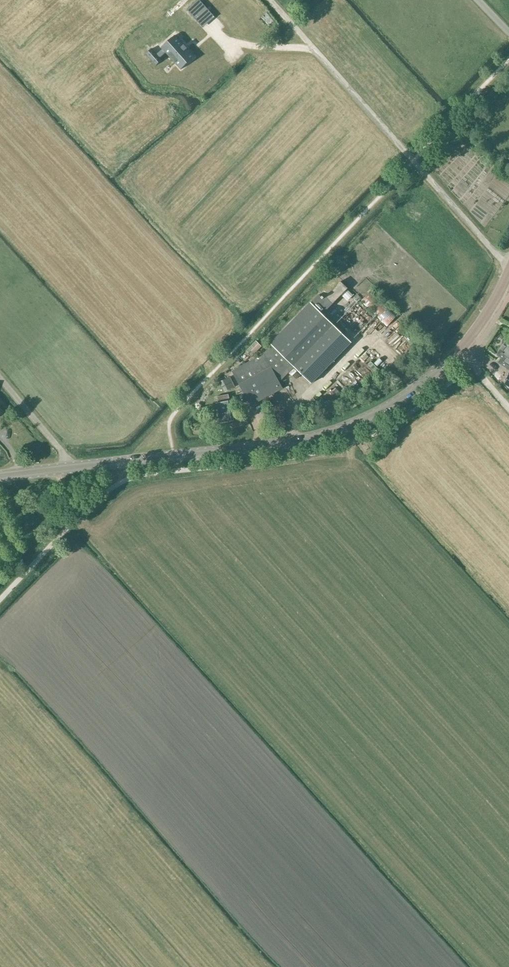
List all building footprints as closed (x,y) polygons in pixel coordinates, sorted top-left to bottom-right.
[(207,8),(199,0),(198,0),(187,10),(195,19),(207,8)] [(175,37),(161,50),(162,50),(181,71),(180,71),(181,72),(195,59),(194,59),(175,38),(176,38),(175,37)] [(269,349),(289,372),(295,367),(312,384),(352,343),(323,315),(348,289),(341,281),(324,299),(319,294),(271,344),(272,345),(269,349)] [(362,302),(387,327),(397,316),(372,292),(362,302)] [(399,328),(393,337),(400,342),(406,333),(399,328)] [(209,335),(204,340),(210,344),(214,339),(209,335)] [(503,347),(497,355),(502,358),(498,363),(508,370),(508,348),(507,350),(503,347)] [(289,372),(269,349),(263,354),(232,371),(251,406),(283,389),(279,383),(289,372)] [(376,360),(393,376),(397,373),(380,356),(376,360)] [(291,385),(296,394),(300,392),(296,382),(291,385)] [(215,397),(220,424),(234,421),(228,395),(215,397)]
